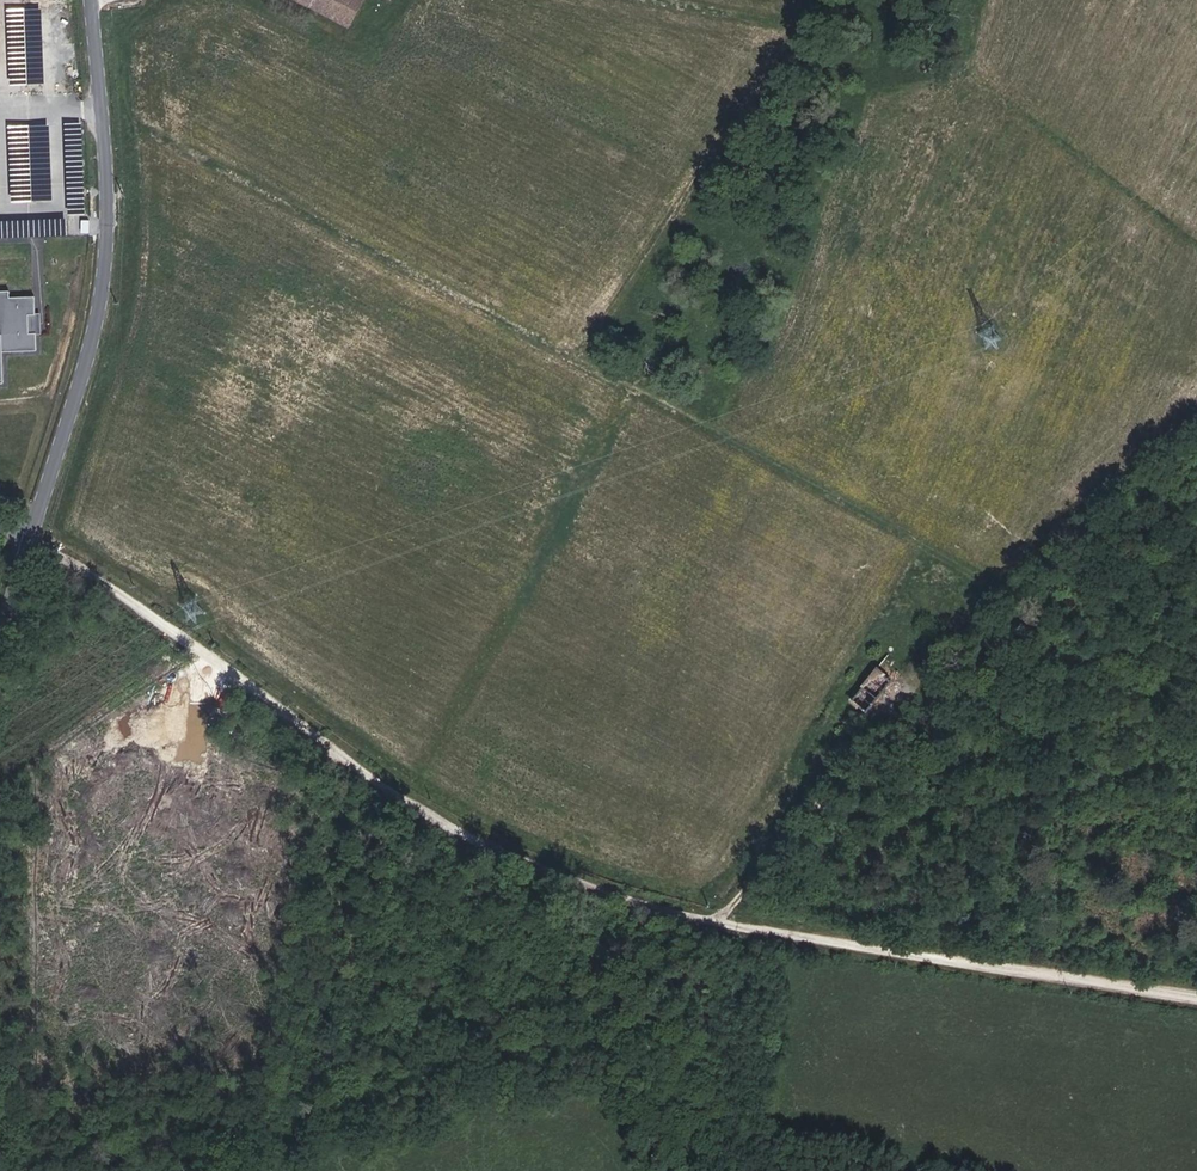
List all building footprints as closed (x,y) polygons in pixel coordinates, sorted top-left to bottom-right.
[(351,23),(363,0),(306,0),(351,23)] [(891,651),(885,658),(902,672),(911,661),(903,653),(898,658),(891,651)] [(891,684),(902,672),(885,658),(875,669),(891,684)] [(875,669),(850,698),(866,713),(891,684),(875,669)]
